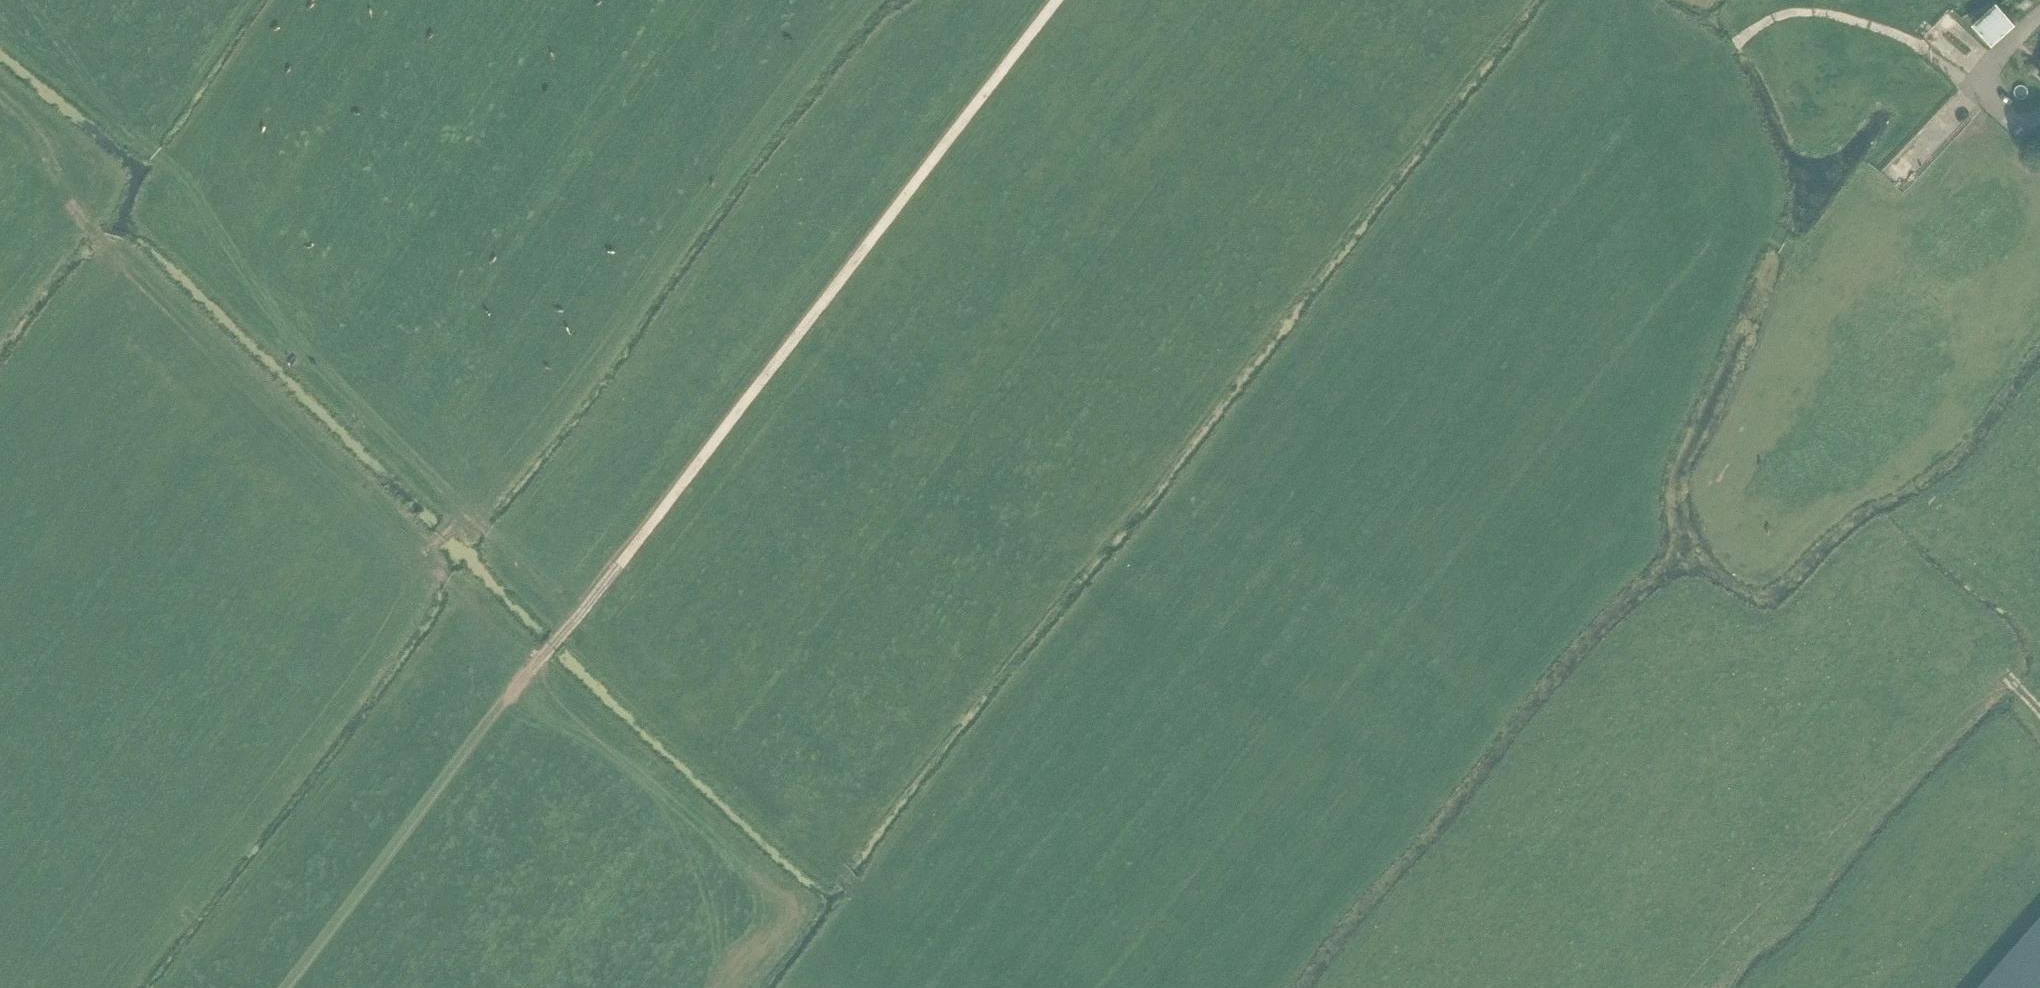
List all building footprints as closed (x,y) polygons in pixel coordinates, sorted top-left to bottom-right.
[(1991,46),(2013,26),(1994,5),(1972,25),(1991,46)] [(1981,987),(2039,987),(2039,922),(1981,987)]
